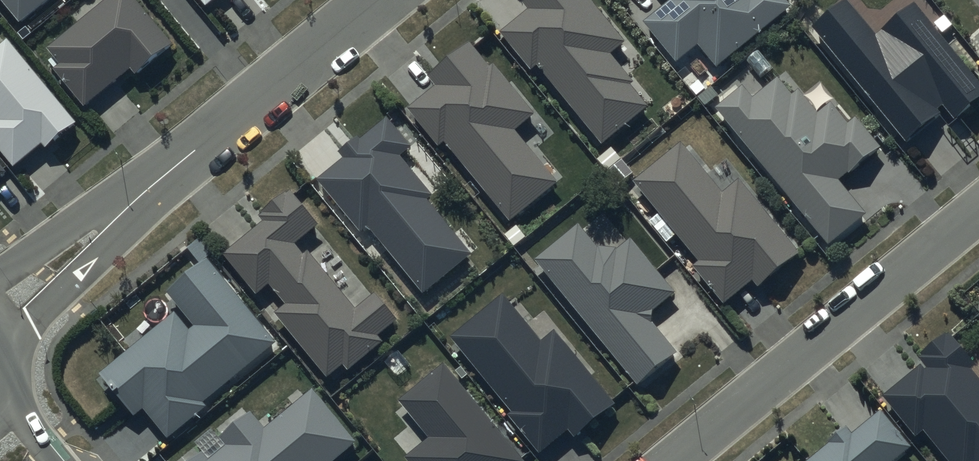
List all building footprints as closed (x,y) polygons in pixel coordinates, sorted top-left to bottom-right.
[(21,22),(48,0),(2,0),(21,22)] [(136,0),(109,0),(52,46),(65,61),(58,67),(86,101),(131,64),(137,71),(171,43),(136,0)] [(592,0),(526,0),(524,2),(530,9),(502,32),(533,71),(539,66),(603,144),(649,107),(630,84),(633,81),(610,53),(625,40),(592,0)] [(645,20),(676,58),(697,41),(717,65),(791,4),(788,0),(670,0),(645,20)] [(913,1),(875,33),(847,0),(842,0),(812,25),(907,141),(942,113),(938,109),(944,104),(955,118),(978,98),(978,82),(913,1)] [(9,39),(0,46),(0,148),(15,166),(43,143),(47,148),(78,123),(9,39)] [(491,67),(470,42),(429,76),(437,85),(410,108),(441,145),(446,142),(512,222),(559,181),(517,130),(537,113),(495,63),(491,67)] [(742,86),(716,108),(827,245),(867,213),(840,180),(880,147),(855,116),(847,121),(830,100),(817,111),(799,89),(791,95),(777,78),(752,98),(742,86)] [(343,158),(317,179),(359,231),(366,226),(422,295),(473,254),(427,199),(432,195),(399,155),(411,146),(386,116),(359,138),(357,135),(338,151),(343,158)] [(681,141),(633,181),(699,261),(694,265),(725,304),(755,279),(760,286),(800,253),(740,179),(724,193),(681,141)] [(320,225),(291,189),(260,215),(265,221),(225,254),(258,295),(271,284),(287,303),(276,312),(329,377),(345,364),(349,369),(383,340),(379,335),(399,318),(378,293),(357,309),(310,251),(306,255),(297,244),(320,225)] [(578,222),(533,260),(637,384),(676,352),(651,321),(653,310),(675,292),(630,237),(616,248),(598,246),(578,222)] [(276,342),(207,259),(167,292),(194,324),(188,329),(173,311),(98,373),(133,415),(142,407),(167,438),(206,406),(203,402),(276,342)] [(504,294),(453,338),(512,412),(509,414),(541,453),(570,429),(574,435),(615,402),(557,331),(545,341),(504,294)] [(947,330),(918,355),(925,364),(885,397),(918,436),(925,430),(949,460),(978,460),(978,379),(970,368),(975,363),(947,330)] [(445,362),(398,401),(429,438),(407,457),(410,460),(527,460),(445,362)] [(313,389),(266,428),(252,412),(222,437),(229,445),(210,460),(203,452),(192,460),(334,460),(357,442),(313,389)] [(882,409),(854,433),(847,425),(829,441),(831,443),(809,460),(895,460),(913,446),(882,409)]
